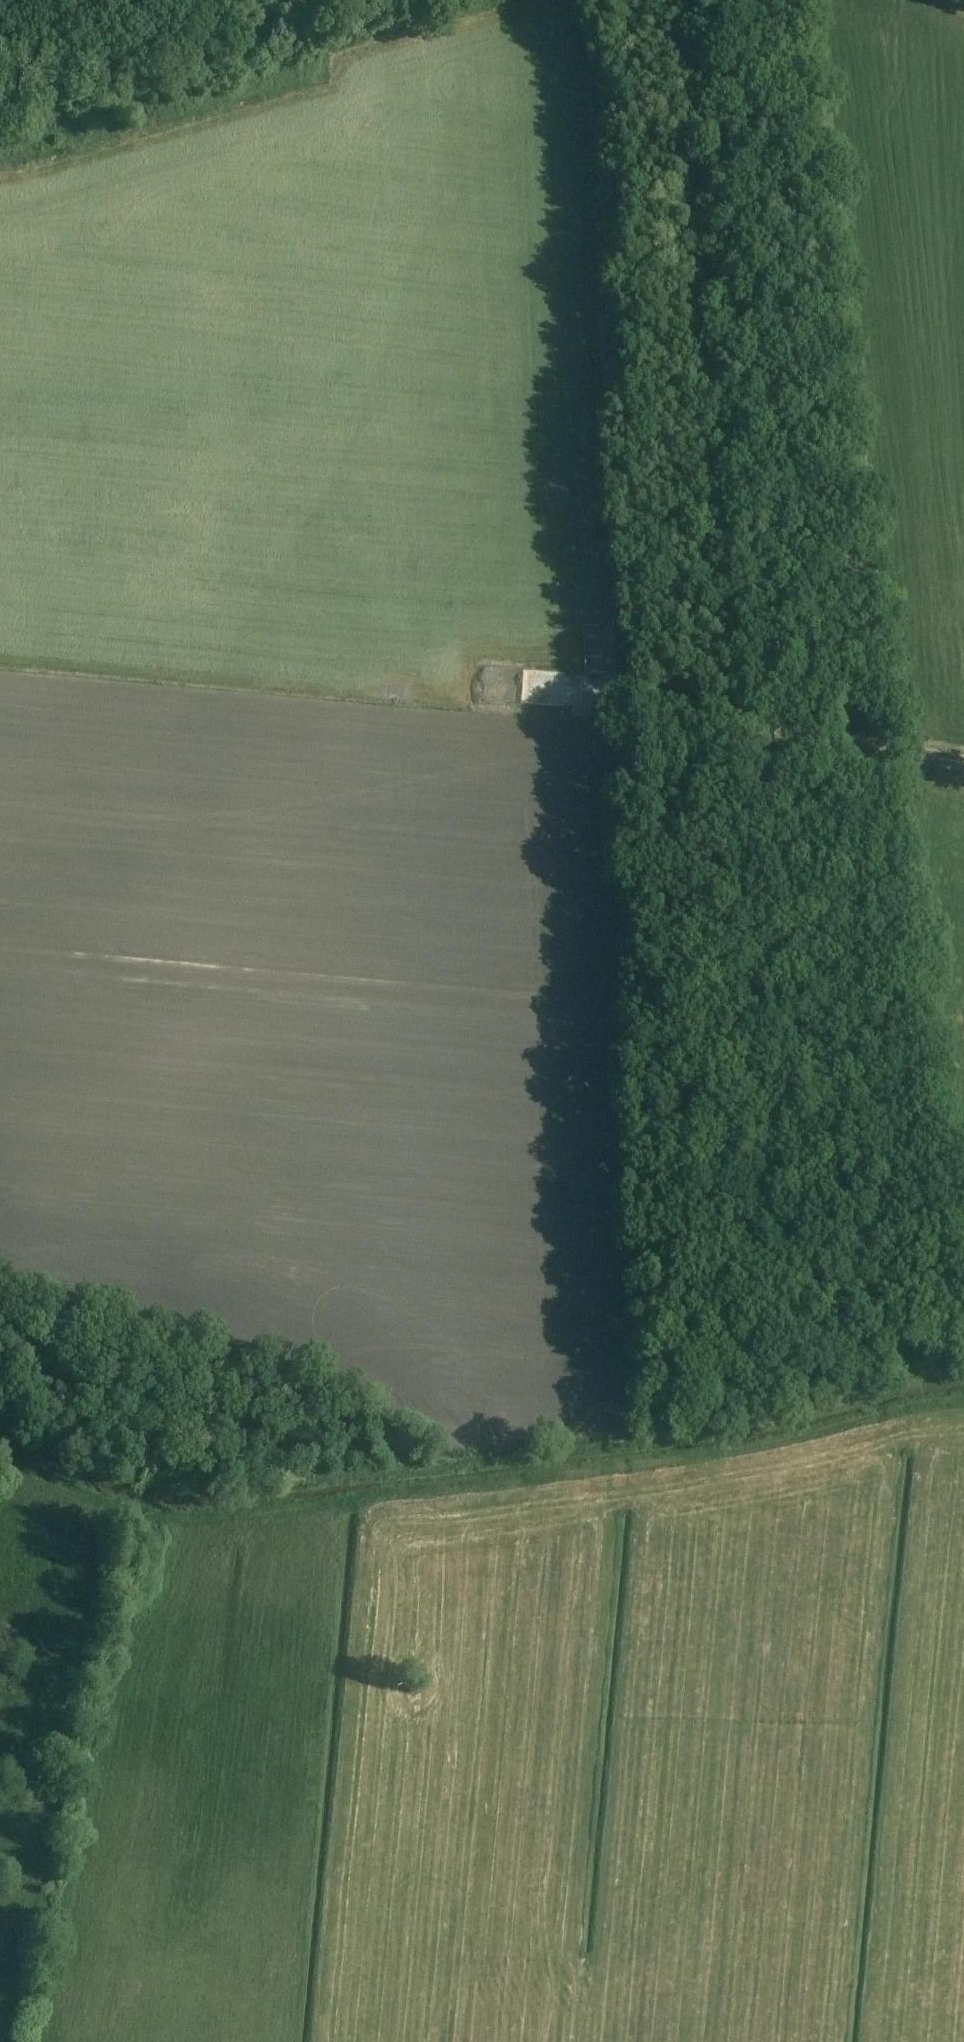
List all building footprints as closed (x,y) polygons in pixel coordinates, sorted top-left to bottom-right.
[(613,633),(594,634),(595,667),(615,667),(613,633)] [(541,709),(559,708),(558,688),(541,688),(541,709)]
